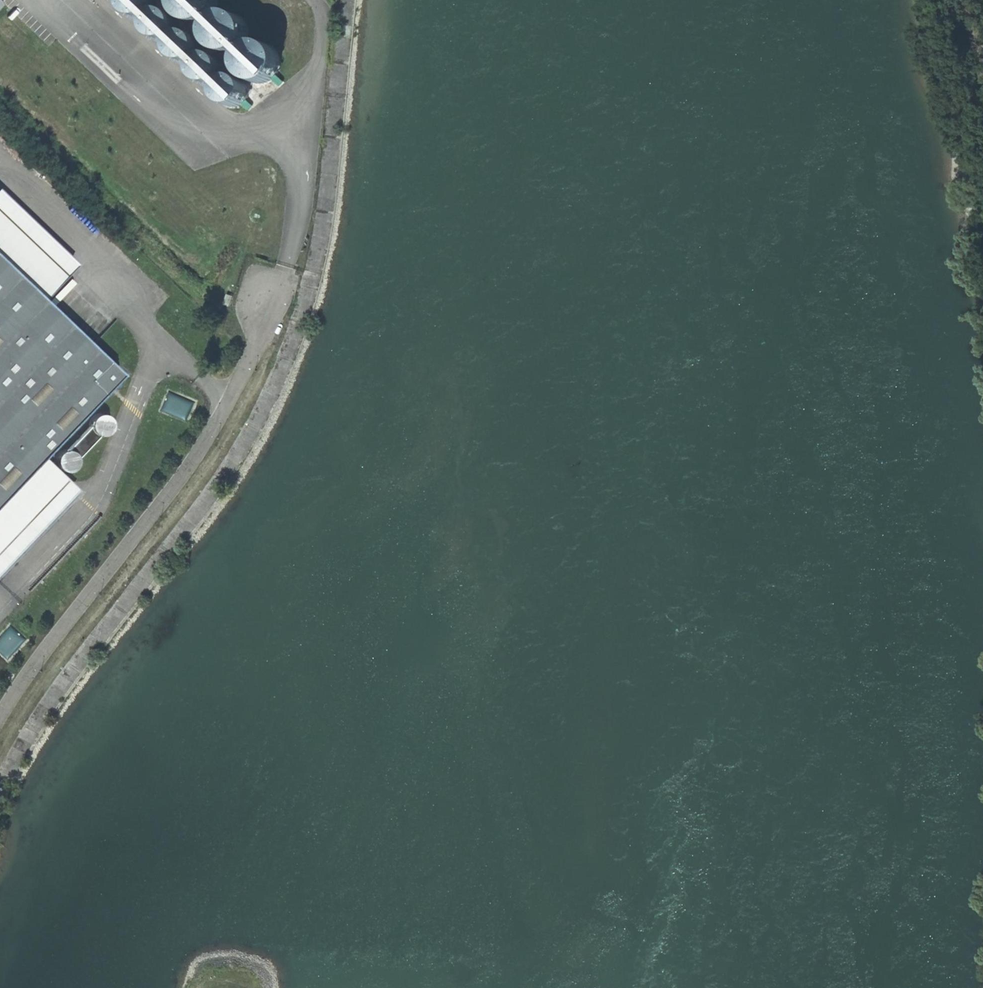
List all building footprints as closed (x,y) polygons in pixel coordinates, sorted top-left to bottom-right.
[(39,298),(65,271),(0,209),(0,260),(39,298)] [(120,373),(39,298),(0,260),(0,500),(120,373)] [(221,306),(227,308),(230,297),(224,296),(221,306)] [(65,470),(109,425),(99,415),(55,460),(65,470)]
